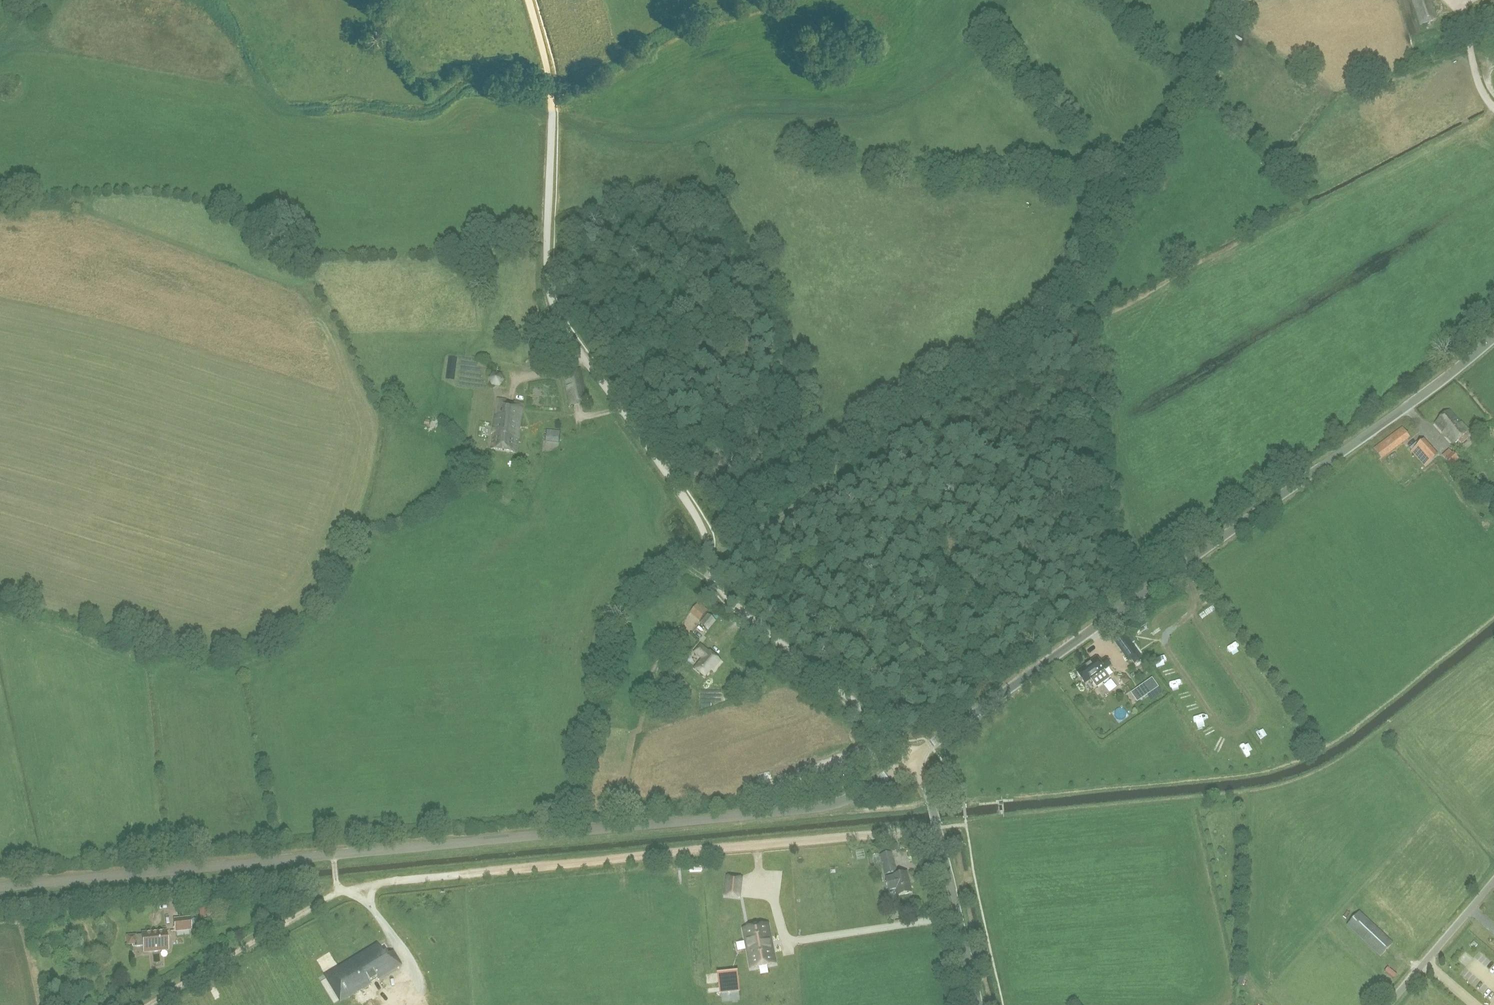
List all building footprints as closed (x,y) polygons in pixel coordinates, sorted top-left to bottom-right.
[(1436,20),(1429,0),(1412,0),(1420,26),(1436,20)] [(571,406),(587,403),(580,368),(563,372),(571,406)] [(496,389),(505,387),(504,377),(495,378),(496,389)] [(516,453),(522,403),(513,402),(512,408),(505,408),(506,401),(498,400),(491,450),(516,453)] [(1453,445),(1469,432),(1461,423),(1450,410),(1435,423),(1453,445)] [(1491,413),(1481,412),(1480,422),(1490,423),(1491,413)] [(1381,459),(1409,438),(1402,429),(1374,449),(1381,459)] [(1424,441),(1418,447),(1422,451),(1428,446),(1424,441)] [(1444,452),(1448,456),(1453,450),(1449,446),(1444,452)] [(1455,450),(1446,457),(1450,463),(1459,457),(1455,450)] [(708,631),(715,621),(708,615),(700,624),(708,631)] [(1142,659),(1131,644),(1121,651),(1128,661),(1131,659),(1135,663),(1142,659)] [(715,668),(721,661),(709,652),(701,646),(695,653),(703,660),(695,669),(705,678),(714,667),(715,668)] [(1099,663),(1096,658),(1076,672),(1085,684),(1091,680),(1097,689),(1110,679),(1104,670),(1111,665),(1106,658),(1099,663)] [(669,685),(677,678),(669,670),(658,681),(663,686),(667,683),(669,685)] [(1153,678),(1132,693),(1138,703),(1159,688),(1153,678)] [(1119,686),(1125,696),(1136,690),(1130,680),(1119,686)] [(885,875),(897,872),(892,854),(881,856),(885,875)] [(897,897),(912,893),(907,874),(893,877),(893,878),(886,879),(890,893),(896,892),(897,897)] [(741,899),(743,878),(726,876),(724,897),(741,899)] [(1381,957),(1393,944),(1359,913),(1347,926),(1381,957)] [(174,920),(176,931),(191,930),(190,919),(174,920)] [(767,926),(744,930),(751,968),(774,964),(767,926)] [(128,937),(128,944),(135,943),(135,947),(144,946),(144,951),(152,950),(154,952),(158,951),(160,950),(167,949),(166,932),(143,934),(143,936),(128,937)] [(338,1001),(391,969),(378,947),(325,979),(338,1001)] [(736,971),(718,973),(720,984),(721,992),(739,990),(736,971)]
